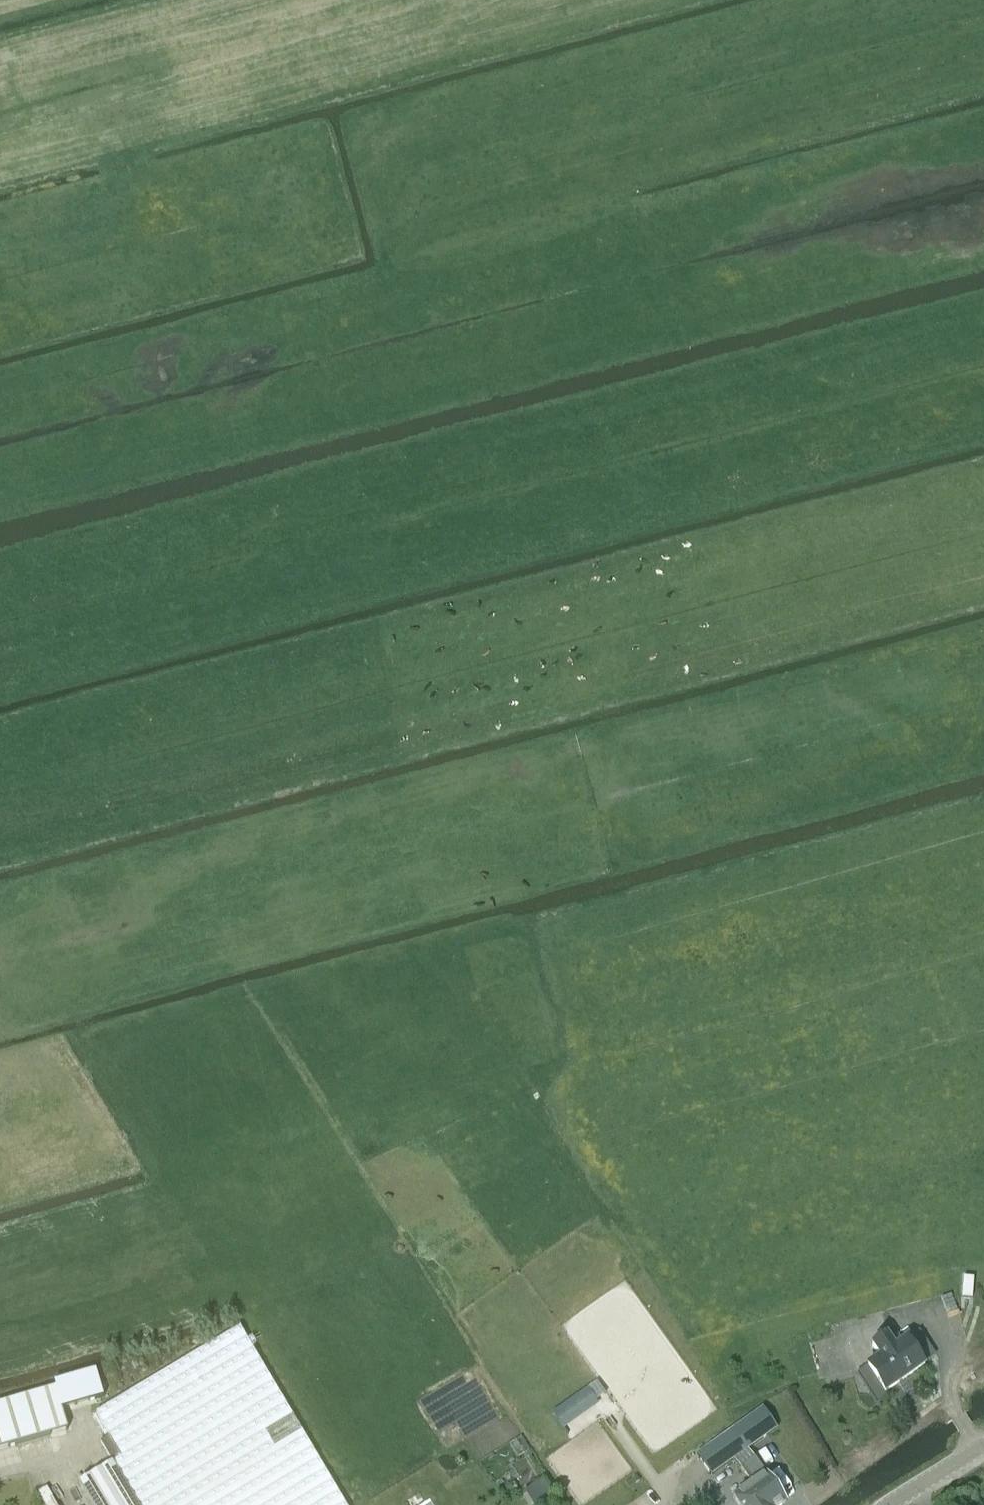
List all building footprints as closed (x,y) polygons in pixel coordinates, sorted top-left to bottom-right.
[(345,1504),(239,1326),(95,1412),(108,1435),(121,1456),(110,1462),(77,1482),(91,1504),(345,1504)] [(877,1356),(864,1365),(883,1394),(925,1365),(906,1337),(894,1345),(886,1334),(870,1345),(877,1356)] [(92,1370),(53,1381),(55,1387),(60,1407),(99,1396),(92,1370)] [(55,1387),(0,1403),(0,1449),(67,1430),(60,1407),(55,1387)] [(762,1408),(738,1425),(751,1446),(776,1428),(762,1408)] [(738,1425),(696,1455),(710,1475),(732,1459),(746,1450),(751,1446),(738,1425)] [(108,1435),(98,1441),(110,1462),(121,1456),(108,1435)] [(732,1497),(738,1504),(779,1504),(784,1502),(764,1473),(752,1457),(738,1467),(751,1484),(732,1497)]
